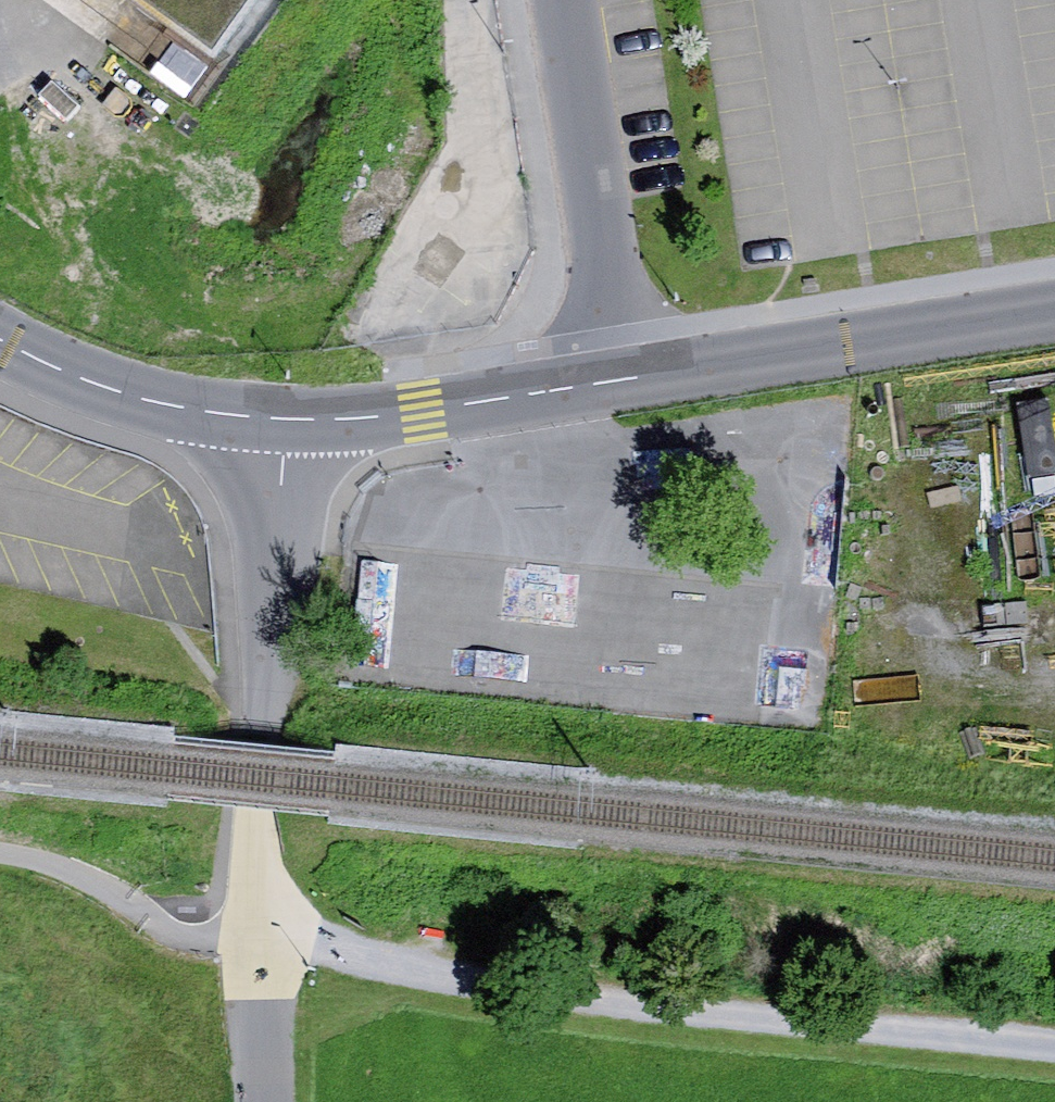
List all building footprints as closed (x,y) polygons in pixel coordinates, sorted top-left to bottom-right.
[(212,56),(254,0),(135,0),(212,56)]
